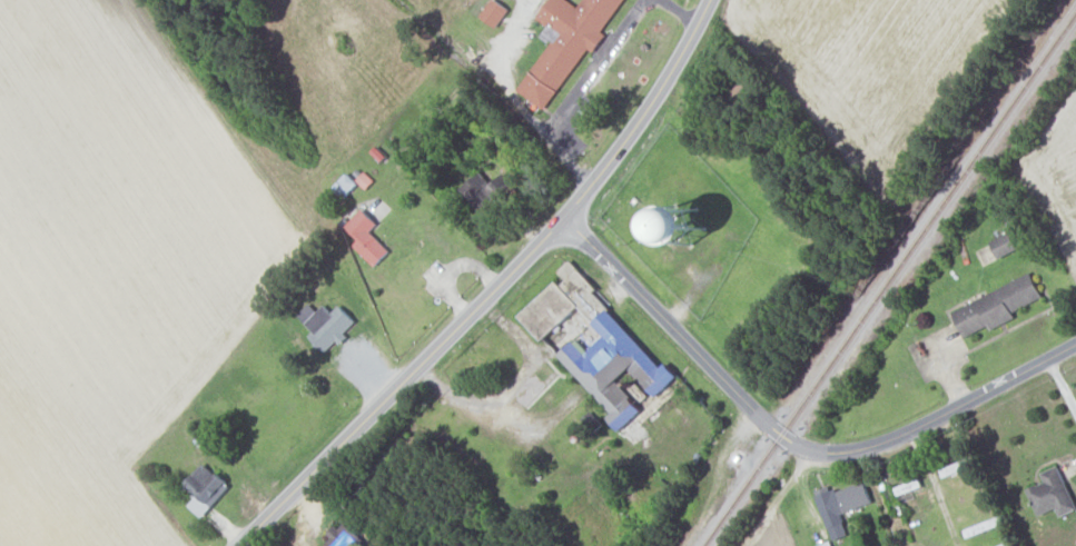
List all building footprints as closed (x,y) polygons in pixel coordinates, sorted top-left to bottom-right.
[(496,27),(508,8),(497,0),(490,0),(479,15),(496,27)] [(586,47),(593,51),(605,34),(602,32),(624,0),(583,0),(579,7),(569,0),(548,0),(537,17),(547,25),(541,34),(550,41),(517,90),(545,109),(586,47)] [(460,189),(482,213),(506,191),(496,181),(493,184),(480,170),(460,189)] [(332,187),(343,198),(358,183),(346,172),(332,187)] [(663,214),(674,244),(708,230),(696,201),(663,214)] [(353,245),(375,265),(389,249),(370,231),(378,222),(362,208),(346,226),(359,239),(353,245)] [(1017,249),(1010,232),(991,240),(998,257),(1017,249)] [(678,376),(666,362),(661,366),(570,261),(558,271),(563,276),(519,315),(541,340),(579,307),(603,335),(586,350),(576,338),(558,353),(611,413),(607,417),(618,430),(642,410),(616,380),(629,368),(654,397),(678,376)] [(1012,311),(1043,297),(1032,273),(952,309),(964,336),(989,325),(990,329),(1015,318),(1012,311)] [(339,304),(331,311),(324,304),(316,311),(310,304),(304,310),(310,317),(304,322),(312,331),(308,335),(324,352),(337,340),(338,340),(356,323),(339,304)] [(940,468),(942,476),(969,469),(966,461),(940,468)] [(183,485),(196,495),(188,505),(203,518),(229,484),(202,462),(183,485)] [(1058,465),(1041,473),(1044,481),(1027,488),(1038,515),(1056,507),(1060,516),(1075,509),(1075,506),(1058,465)] [(921,485),(918,478),(894,487),(897,495),(921,485)] [(831,540),(847,534),(840,513),(871,503),(863,479),(816,495),(831,540)] [(360,536),(342,521),(321,545),(351,545),(360,536)]
